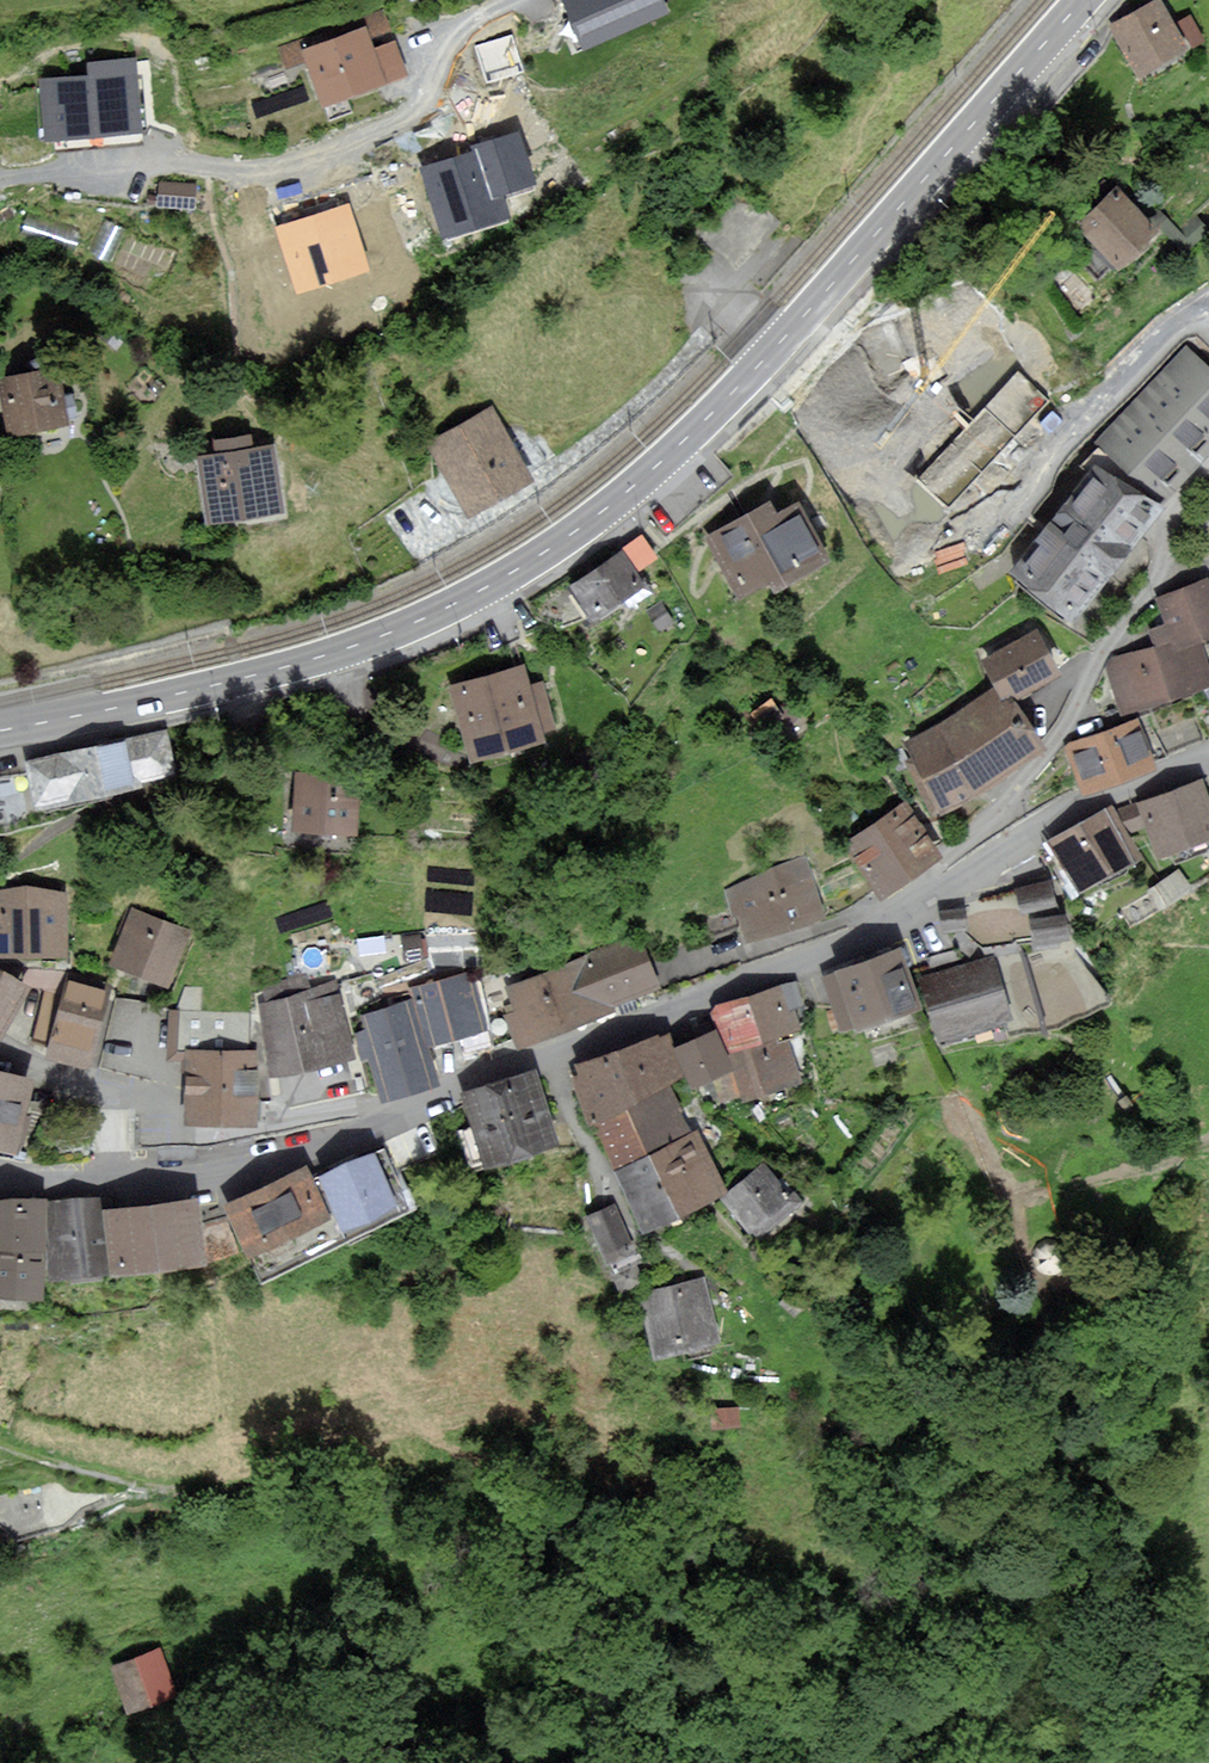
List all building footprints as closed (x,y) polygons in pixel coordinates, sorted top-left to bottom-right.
[(662,0),(569,0),(587,43),(666,9),(662,0)] [(1115,23),(1140,71),(1184,49),(1160,1),(1115,23)] [(370,28),(365,29),(309,48),(307,42),(286,49),(291,64),(311,57),(326,100),(403,75),(393,46),(373,53),(368,37),(388,30),(383,13),(367,18),(370,28)] [(134,71),(41,80),(47,136),(139,127),(134,71)] [(195,186),(162,184),(161,203),(194,205),(195,186)] [(1080,230),(1116,271),(1160,233),(1124,192),(1080,230)] [(351,201),(272,224),(295,301),(374,277),(351,201)] [(1208,452),(1208,372),(1183,349),(1101,443),(1105,446),(1086,468),(1096,476),(1016,567),(1068,613),(1208,452)] [(71,426),(60,370),(2,381),(13,437),(71,426)] [(1045,401),(1022,378),(923,478),(947,501),(1045,401)] [(432,442),(470,513),(530,480),(492,410),(432,442)] [(202,458),(211,520),(280,510),(271,448),(202,458)] [(710,535),(741,595),(823,552),(798,505),(775,517),(769,505),(710,535)] [(622,553),(574,587),(596,618),(644,585),(622,553)] [(1110,665),(1126,710),(1208,681),(1208,678),(1195,637),(1208,632),(1208,581),(1162,597),(1171,624),(1155,630),(1161,648),(1110,665)] [(672,621),(661,604),(651,610),(662,628),(672,621)] [(1037,633),(993,657),(1015,698),(1060,674),(1037,633)] [(523,666),(456,683),(474,756),(544,738),(541,728),(553,725),(543,686),(529,689),(523,666)] [(1008,696),(903,751),(935,812),(1040,757),(1008,696)] [(807,724),(788,705),(777,716),(796,735),(807,724)] [(1137,723),(1069,747),(1085,790),(1152,766),(1137,723)] [(26,761),(36,810),(177,774),(169,729),(26,761)] [(299,775),(296,826),(353,830),(357,779),(299,775)] [(1141,805),(1158,852),(1208,834),(1208,813),(1198,784),(1141,805)] [(904,807),(849,843),(881,891),(936,855),(904,807)] [(1108,809),(1049,847),(1077,892),(1137,854),(1108,809)] [(806,864),(731,888),(746,936),(821,912),(806,864)] [(1048,883),(956,907),(984,947),(1060,928),(1048,883)] [(64,952),(64,893),(0,893),(0,952),(64,952)] [(133,911),(114,960),(168,982),(188,933),(133,911)] [(420,936),(405,938),(408,957),(422,955),(420,936)] [(513,988),(521,1010),(509,1015),(520,1044),(611,1009),(609,1004),(658,985),(639,938),(513,988)] [(902,952),(830,977),(848,1029),(920,1004),(902,952)] [(991,958),(925,980),(944,1038),(1011,1016),(991,958)] [(1,1033),(25,985),(0,973),(0,1033),(1,1033)] [(51,1051),(88,1061),(105,991),(69,982),(51,1051)] [(719,1007),(733,1050),(772,1037),(798,1029),(790,1004),(800,1001),(794,983),(719,1007)] [(260,1004),(277,1072),(352,1053),(335,985),(260,1004)] [(420,1000),(431,1042),(481,1027),(470,986),(420,1000)] [(412,1004),(364,1017),(385,1095),(433,1083),(412,1004)] [(168,1060),(187,1061),(186,1124),(257,1126),(257,1054),(249,1014),(167,1010),(168,1060)] [(591,1117),(594,1116),(627,1101),(667,1084),(683,1077),(665,1037),(660,1039),(657,1032),(580,1066),(584,1074),(573,1079),(591,1117)] [(713,1032),(677,1049),(693,1084),(730,1067),(713,1032)] [(788,1044),(776,1048),(772,1037),(733,1050),(734,1055),(733,1056),(746,1097),(800,1080),(788,1044)] [(20,1153),(34,1078),(0,1069),(0,1148),(20,1153)] [(467,1097),(487,1160),(554,1138),(534,1075),(467,1097)] [(627,1101),(650,1152),(677,1213),(725,1192),(698,1132),(690,1136),(667,1084),(627,1101)] [(677,1213),(650,1152),(627,1101),(594,1116),(644,1228),(677,1213)] [(264,1273),(410,1207),(385,1152),(313,1184),(307,1170),(227,1206),(249,1254),(254,1251),(264,1273)] [(729,1191),(761,1231),(793,1205),(762,1165),(729,1191)] [(100,1200),(50,1204),(55,1273),(104,1270),(100,1200)] [(195,1202),(112,1211),(118,1268),(202,1258),(195,1202)] [(0,1203),(0,1293),(39,1294),(41,1203),(0,1203)] [(615,1208),(588,1220),(605,1261),(632,1249),(615,1208)] [(703,1282),(647,1293),(661,1350),(715,1341),(703,1282)] [(165,1649),(117,1666),(135,1716),(184,1699),(165,1649)]
